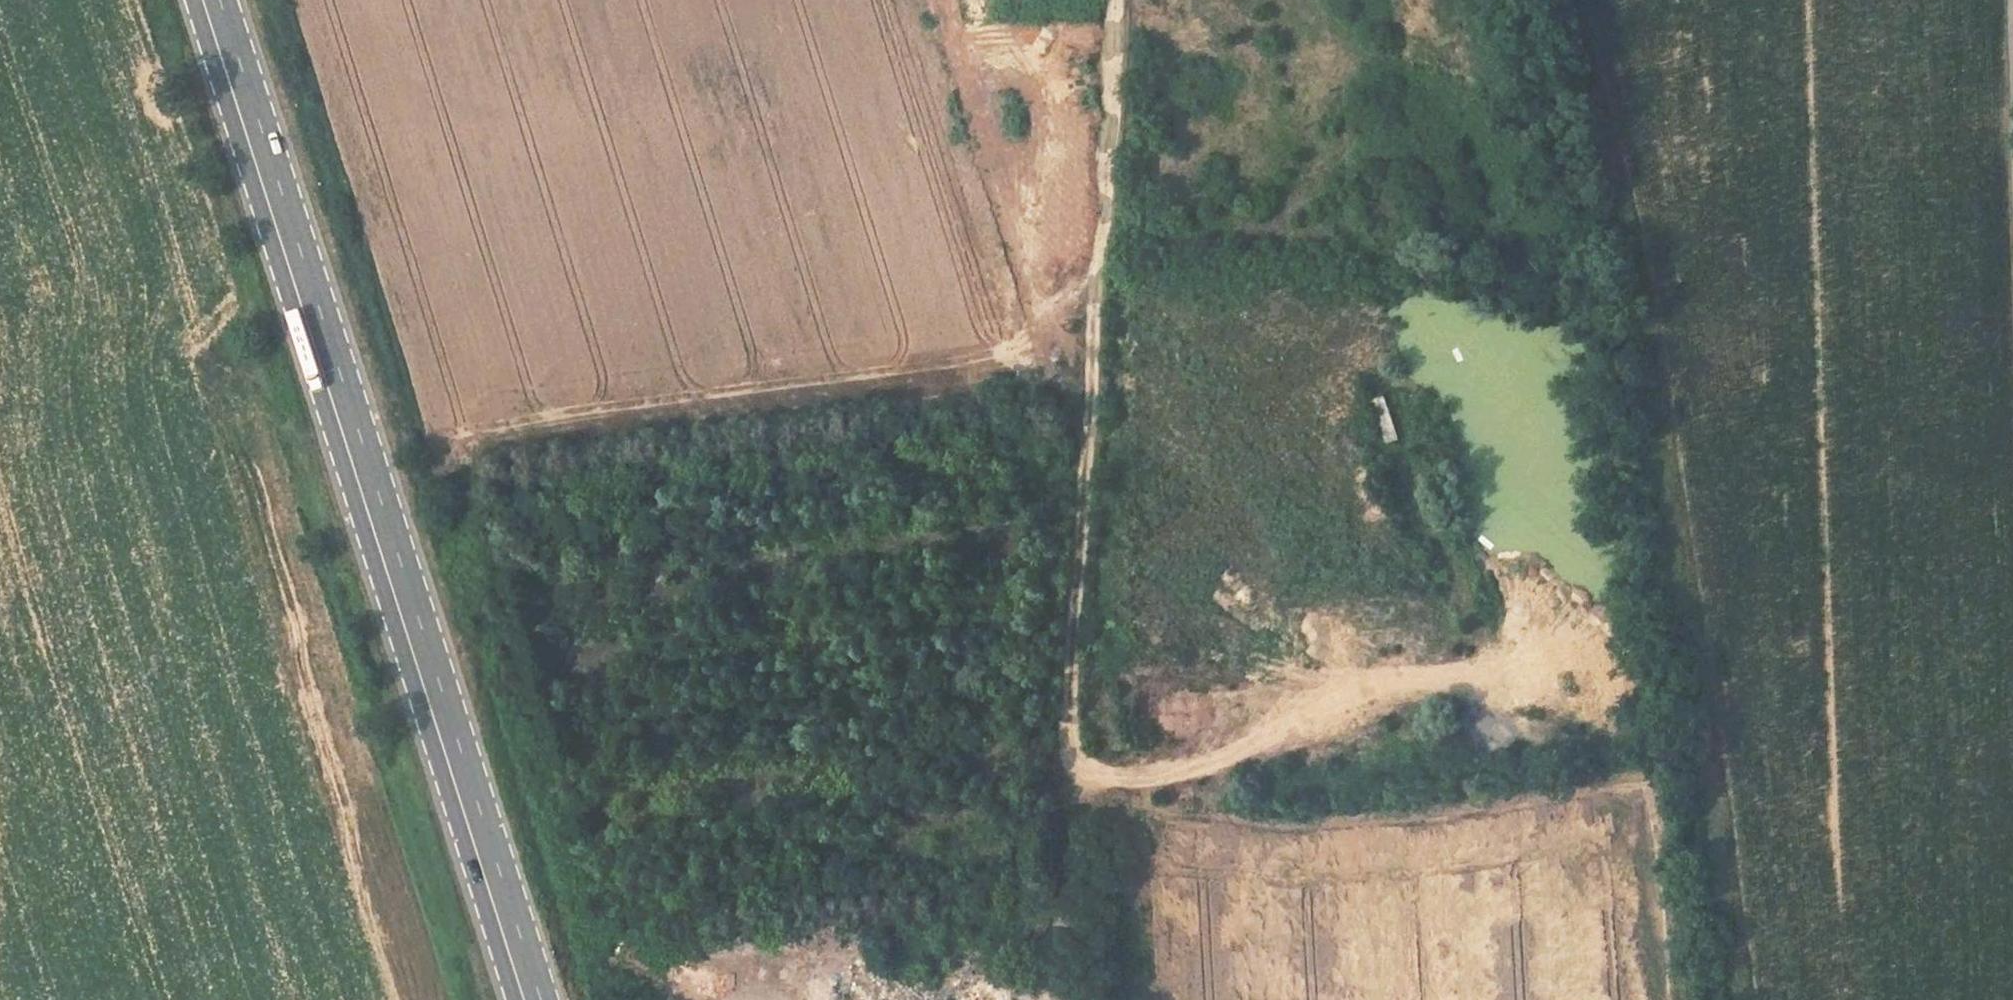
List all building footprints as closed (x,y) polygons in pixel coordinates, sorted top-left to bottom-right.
[(1380,396),(1367,401),(1385,445),(1399,439),(1380,396)]
